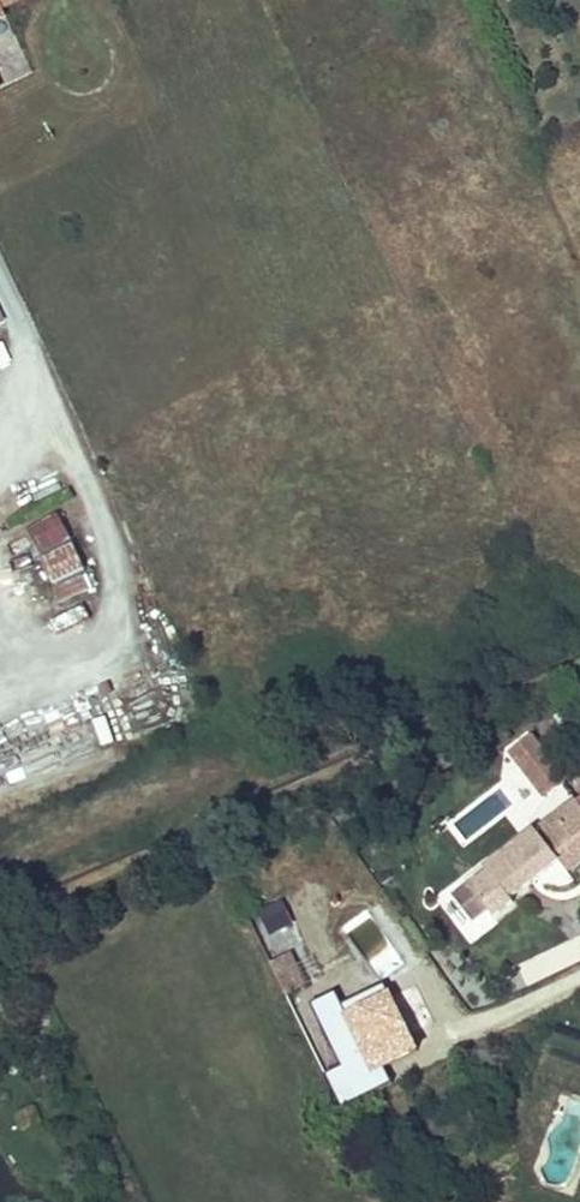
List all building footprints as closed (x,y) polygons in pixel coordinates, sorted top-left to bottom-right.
[(3,16),(0,9),(20,0),(0,0),(0,17),(3,16)] [(57,513),(26,529),(53,584),(83,569),(57,513)] [(177,710),(178,688),(150,687),(149,709),(177,710)] [(563,778),(533,737),(513,751),(543,793),(563,778)] [(565,870),(568,874),(579,864),(579,807),(579,805),(574,798),(534,831),(530,826),(481,866),(485,872),(467,886),(454,896),(472,919),(486,909),(493,918),(511,904),(507,899),(556,860),(565,870)] [(282,900),(258,911),(270,935),(294,924),(282,900)] [(286,948),(266,959),(282,991),(302,981),(286,948)] [(417,1052),(386,988),(342,1009),(335,994),(315,1003),(347,1067),(329,1076),(343,1105),(389,1084),(381,1069),(417,1052)] [(34,1100),(15,1109),(26,1123),(41,1116),(34,1100)] [(128,1197),(142,1191),(132,1169),(118,1175),(128,1197)]
